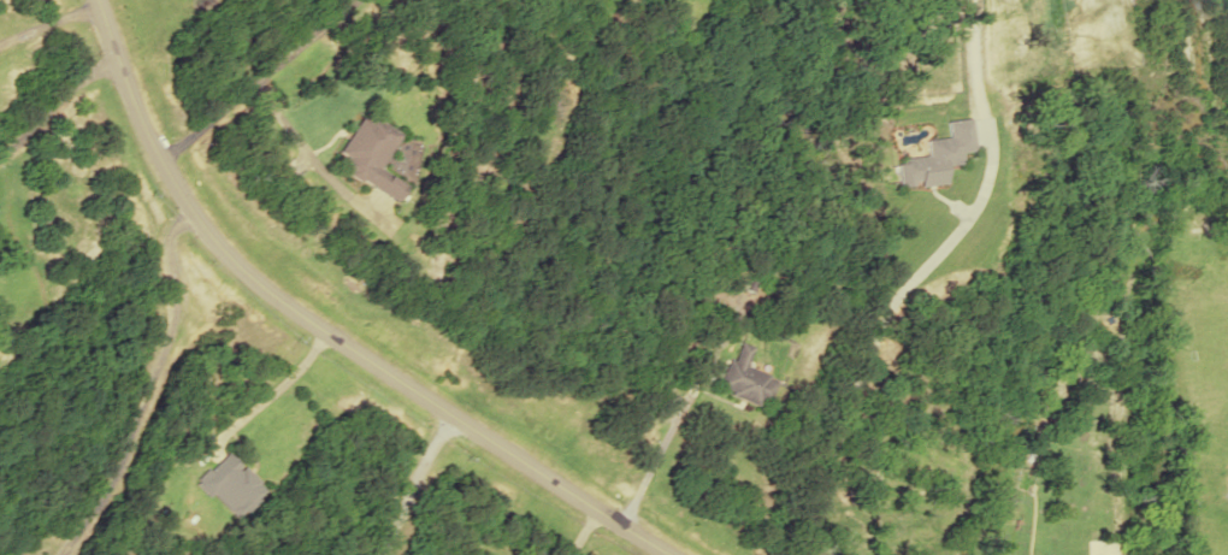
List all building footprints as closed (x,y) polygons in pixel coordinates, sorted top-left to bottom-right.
[(336,154),(343,157),(337,169),(396,201),(404,186),(377,171),(397,134),(358,113),(336,154)] [(764,408),(775,379),(744,368),(752,347),(736,340),(717,390),(764,408)] [(265,491),(227,451),(194,482),(208,497),(219,486),(234,501),(226,508),(236,518),(265,491)]
